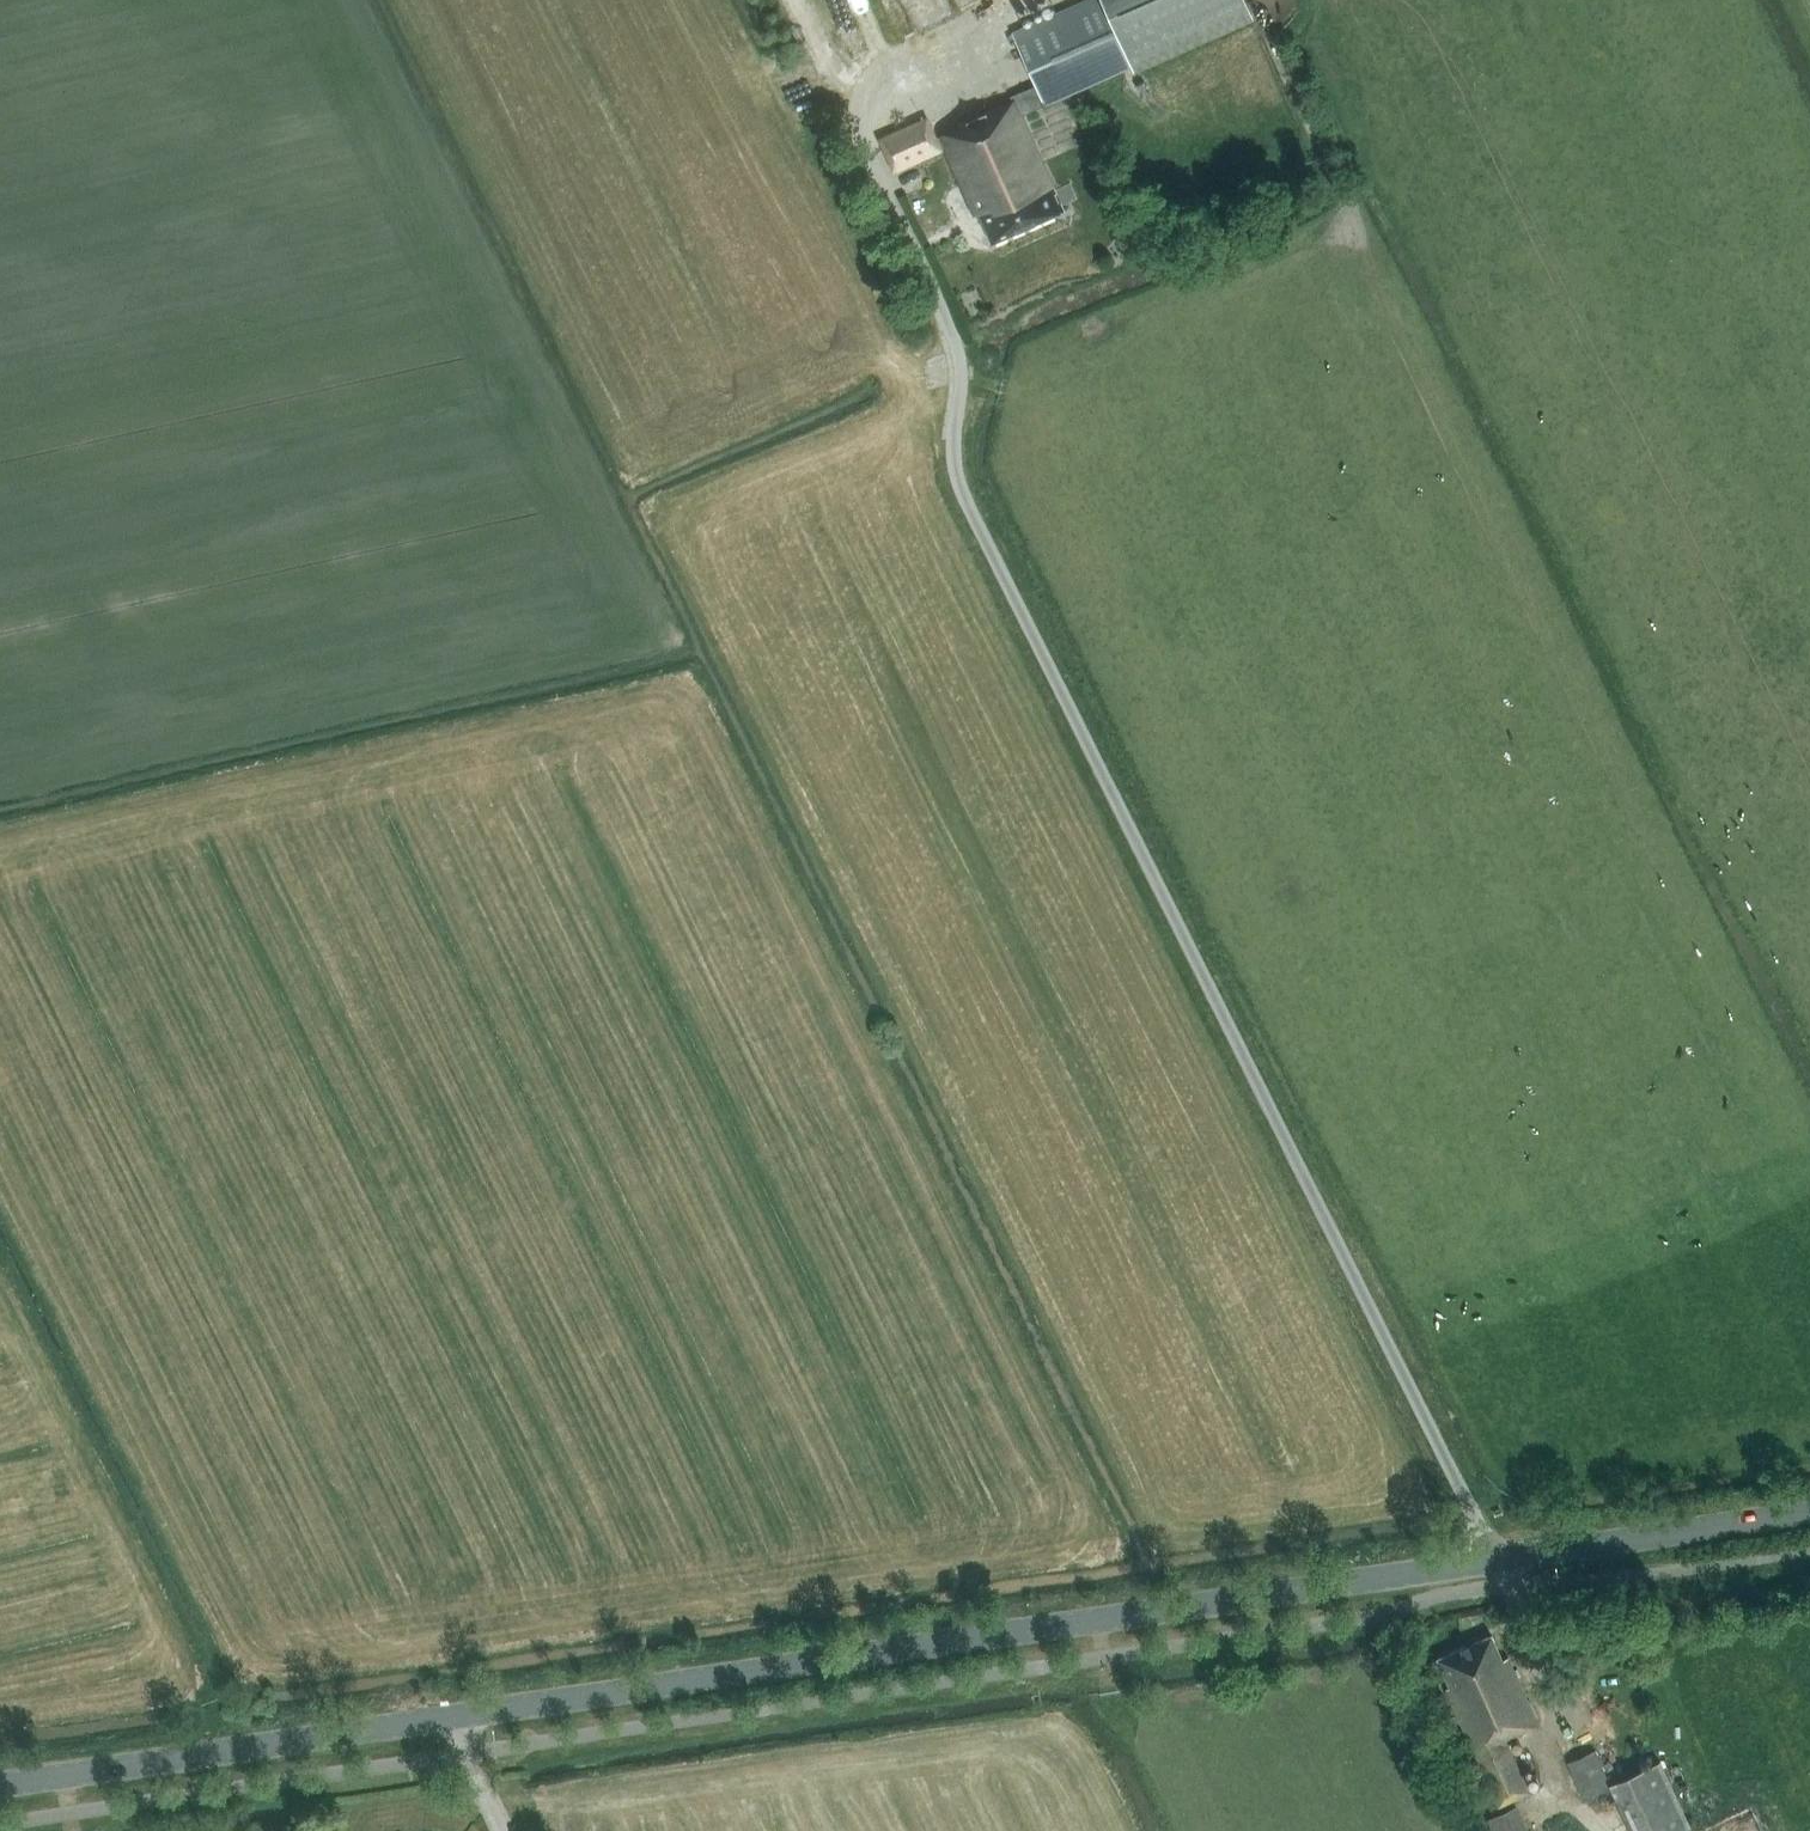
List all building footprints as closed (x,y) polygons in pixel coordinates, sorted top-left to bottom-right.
[(1136,66),(1252,15),(1245,0),(1090,0),(1015,33),(1038,86),(1012,97),(1014,100),(960,123),(961,126),(935,137),(927,118),(881,138),(894,168),(945,146),(975,215),(979,213),(992,243),(1064,211),(1022,116),(1136,66)] [(1444,1687),(1496,1806),(1527,1793),(1505,1742),(1518,1736),(1516,1732),(1538,1723),(1508,1656),(1501,1659),(1489,1634),(1436,1657),(1448,1685),(1444,1687)] [(1613,1786),(1597,1749),(1568,1762),(1584,1798),(1613,1786)] [(1662,1763),(1614,1781),(1633,1830),(1689,1830),(1662,1763)] [(1510,1807),(1485,1817),(1491,1830),(1521,1830),(1510,1807)] [(1754,1808),(1728,1820),(1734,1830),(1765,1830),(1754,1808)]
